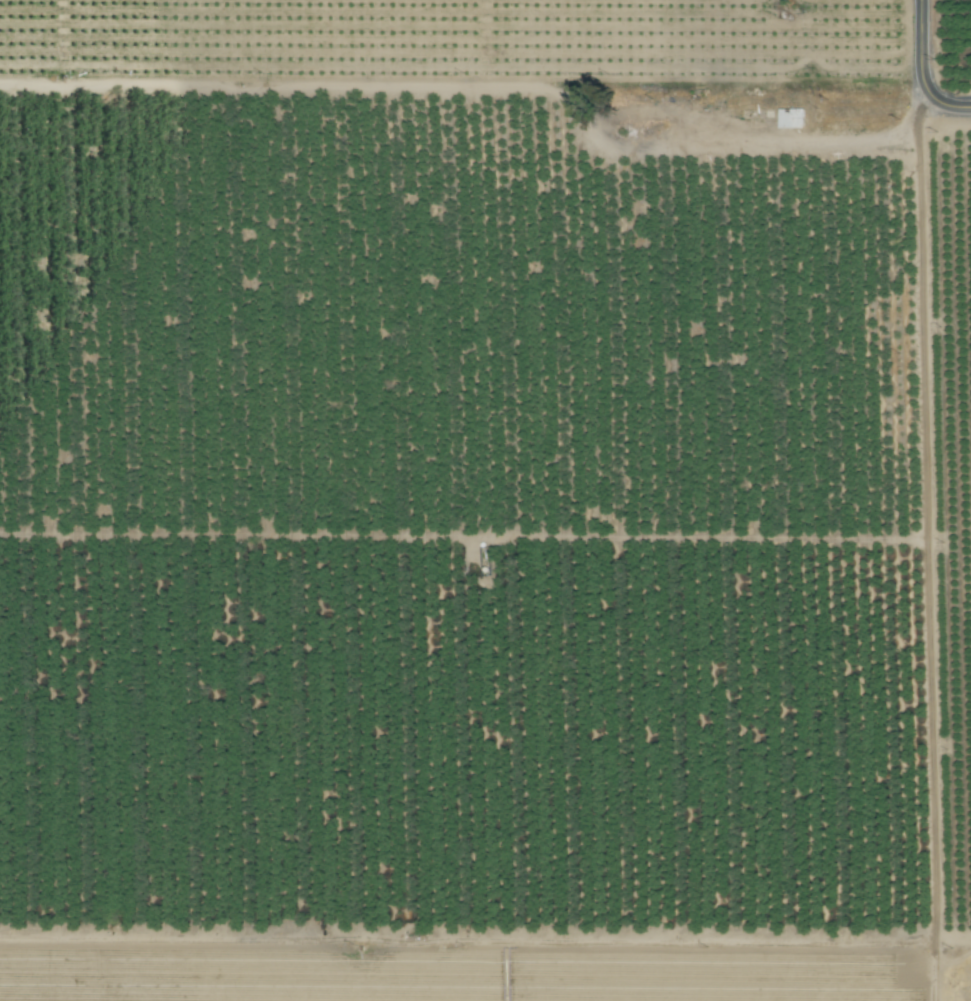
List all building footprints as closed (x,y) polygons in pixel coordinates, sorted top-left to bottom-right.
[(778,129),(803,129),(803,110),(778,110),(778,129)]
